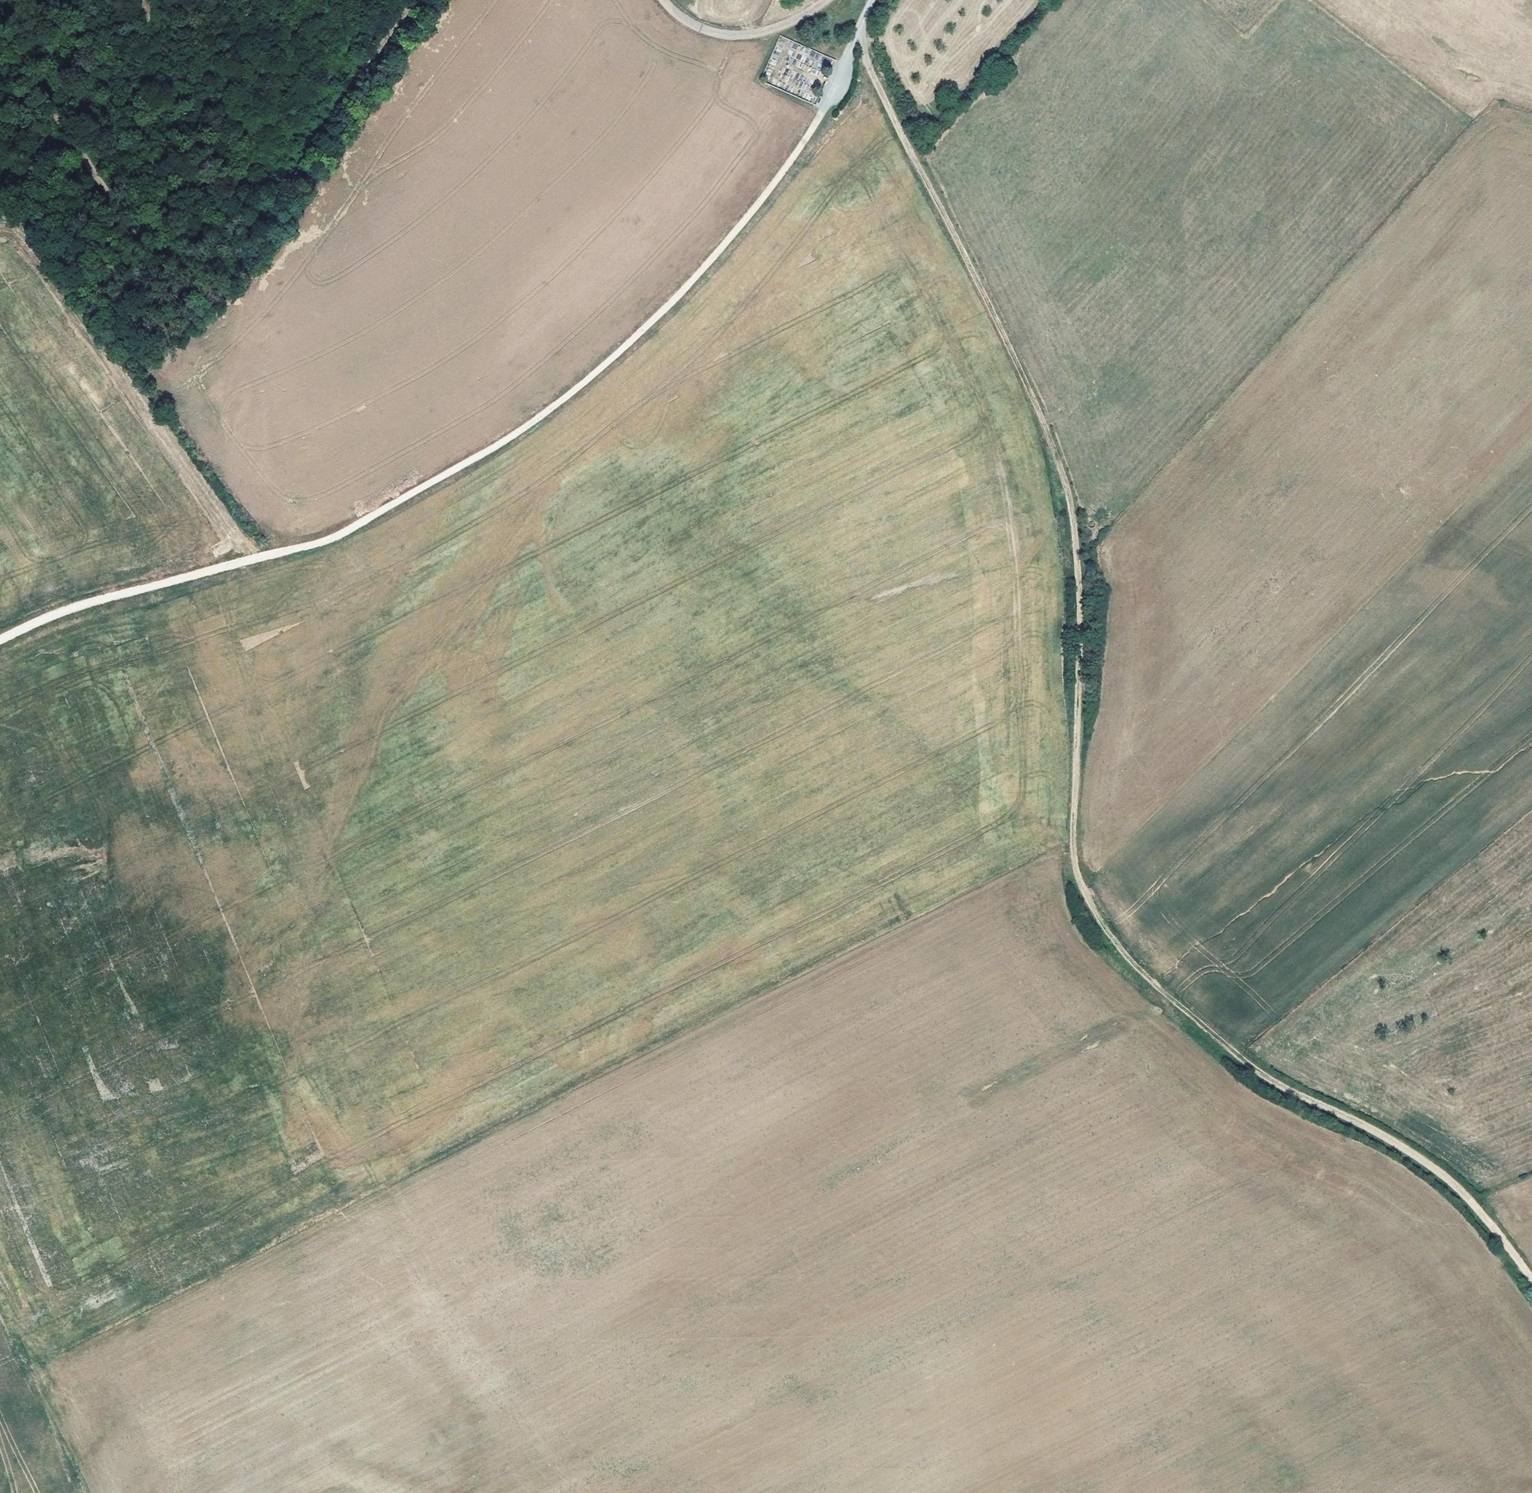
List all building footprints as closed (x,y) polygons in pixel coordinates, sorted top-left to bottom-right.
[(830,71),(833,59),(819,55),(816,67),(830,71)]
